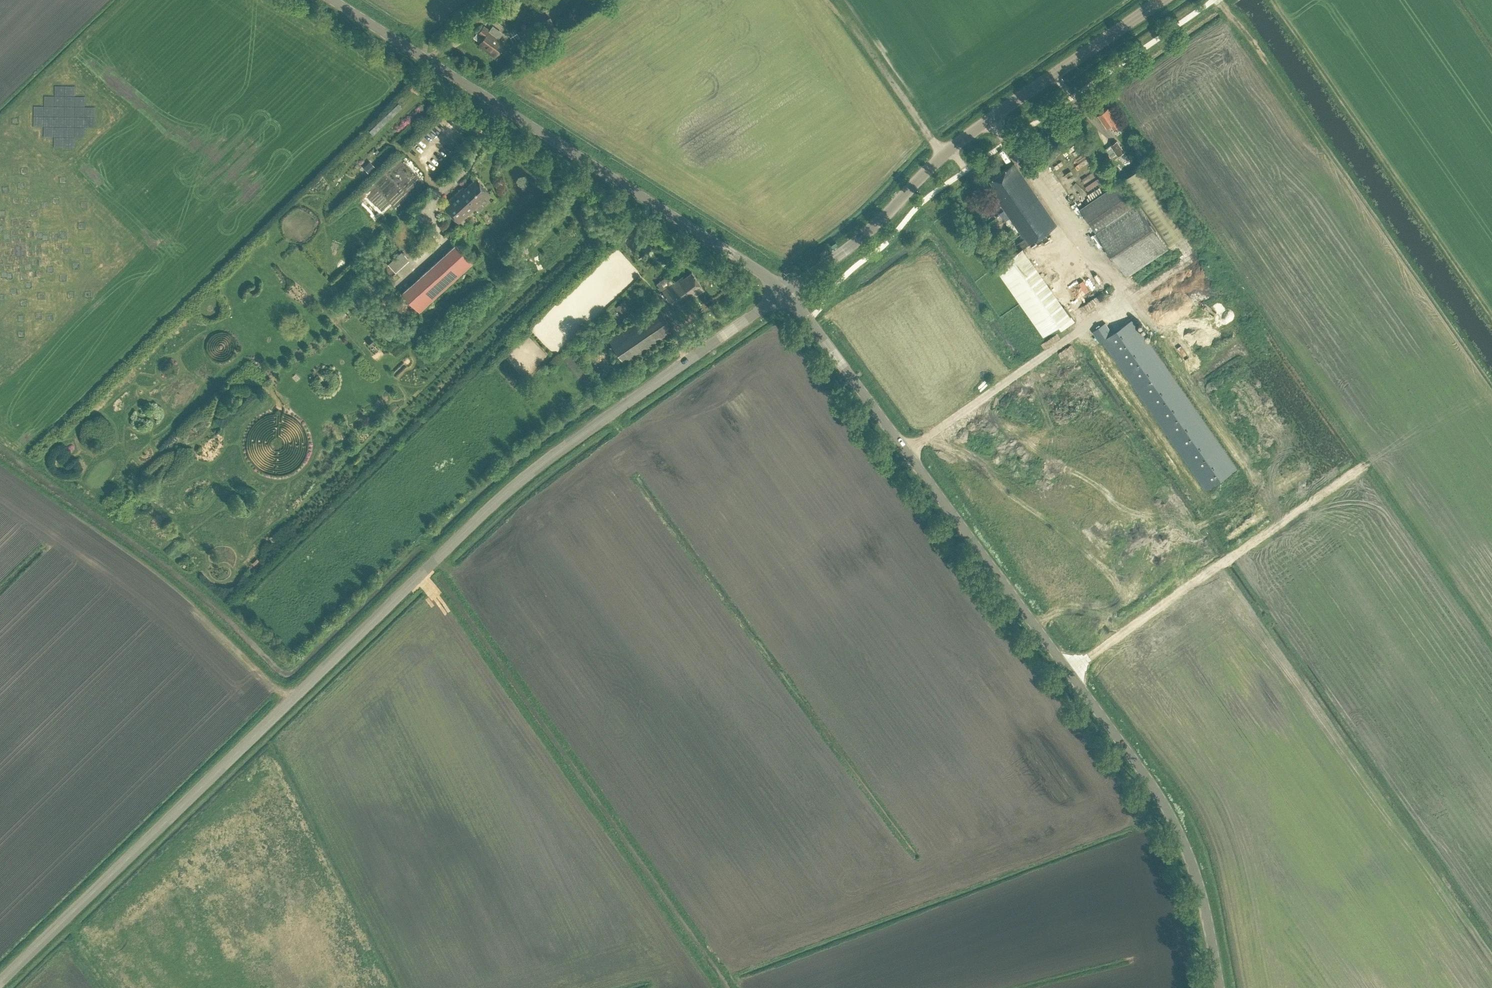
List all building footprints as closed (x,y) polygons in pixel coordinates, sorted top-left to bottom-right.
[(512,29),(517,41),(549,28),(544,16),(512,29)] [(498,38),(503,32),(493,25),(489,29),(484,25),(478,33),(484,37),(480,43),(495,54),(504,43),(498,38)] [(33,105),(33,126),(43,126),(43,136),(54,136),(53,147),(74,147),(74,137),(84,137),(85,126),(95,127),(95,106),(85,106),(85,96),(75,95),(75,85),(54,85),(54,95),(44,95),(44,105),(33,105)] [(1107,126),(1111,124),(1115,129),(1121,125),(1117,119),(1108,107),(1099,113),(1107,126)] [(1117,140),(1111,144),(1118,155),(1125,151),(1117,140)] [(363,166),(368,172),(375,167),(370,160),(363,166)] [(997,265),(1045,333),(1058,324),(1061,329),(1075,320),(1024,247),(1057,224),(1014,162),(991,179),(996,186),(994,188),(1001,198),(998,200),(1026,239),(1017,245),(1020,249),(997,265)] [(1097,184),(1106,177),(1099,169),(1090,176),(1097,184)] [(458,190),(443,204),(459,222),(484,199),(482,197),(488,191),(476,178),(460,192),(458,190)] [(1081,208),(1125,274),(1167,246),(1138,203),(1134,205),(1119,182),(1081,208)] [(611,240),(524,325),(552,353),(639,268),(611,240)] [(403,292),(419,310),(472,262),(455,244),(403,292)] [(829,252),(826,248),(820,253),(822,256),(829,252)] [(402,249),(389,261),(397,270),(410,258),(402,249)] [(662,289),(679,312),(684,309),(682,306),(704,289),(692,272),(683,278),(682,276),(674,283),(673,281),(662,289)] [(622,299),(615,306),(621,312),(628,305),(622,299)] [(657,304),(607,338),(624,363),(674,328),(657,304)] [(1106,322),(1093,331),(1101,342),(1103,340),(1206,489),(1237,467),(1135,321),(1137,319),(1135,317),(1113,333),(1106,322)] [(514,351),(517,348),(511,343),(503,353),(524,372),(531,364),(522,355),(520,357),(514,351)]
